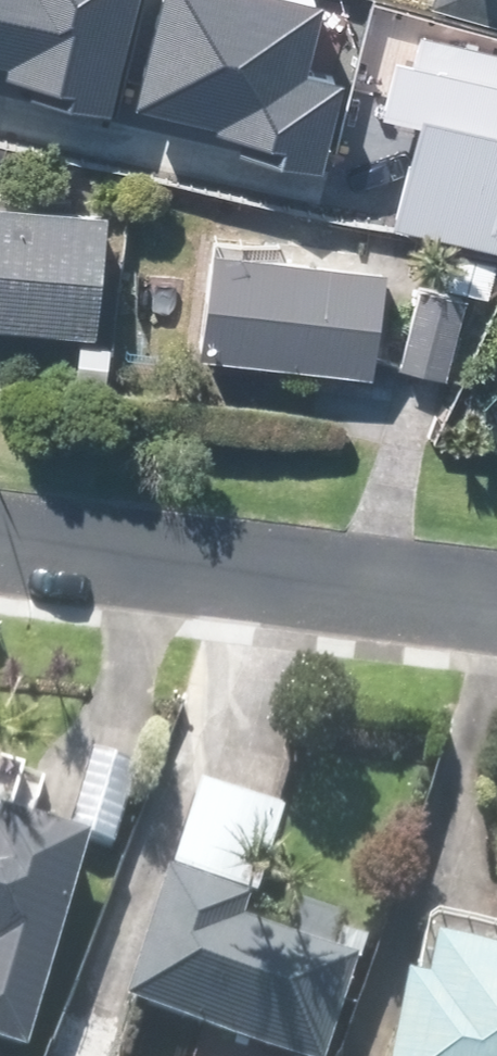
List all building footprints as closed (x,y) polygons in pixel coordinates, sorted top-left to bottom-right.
[(125,0),(0,0),(0,75),(10,77),(4,102),(98,122),(125,0)] [(305,0),(156,0),(129,113),(316,158),(335,80),(305,73),(321,4),(305,0)] [(426,13),(496,32),(496,0),(429,0),(426,13)] [(368,154),(415,166),(396,238),(496,265),(496,62),(399,37),(368,154)] [(0,190),(0,320),(87,340),(102,214),(0,190)] [(376,274),(195,261),(187,371),(368,384),(376,274)] [(130,776),(84,762),(64,831),(110,845),(130,776)] [(276,821),(191,793),(163,881),(248,908),(276,821)] [(77,846),(0,827),(0,1055),(23,1055),(77,846)] [(154,888),(112,1008),(251,1055),(324,1055),(354,967),(216,919),(219,910),(154,888)] [(418,926),(407,992),(388,989),(376,1055),(496,1055),(496,940),(418,926)]
